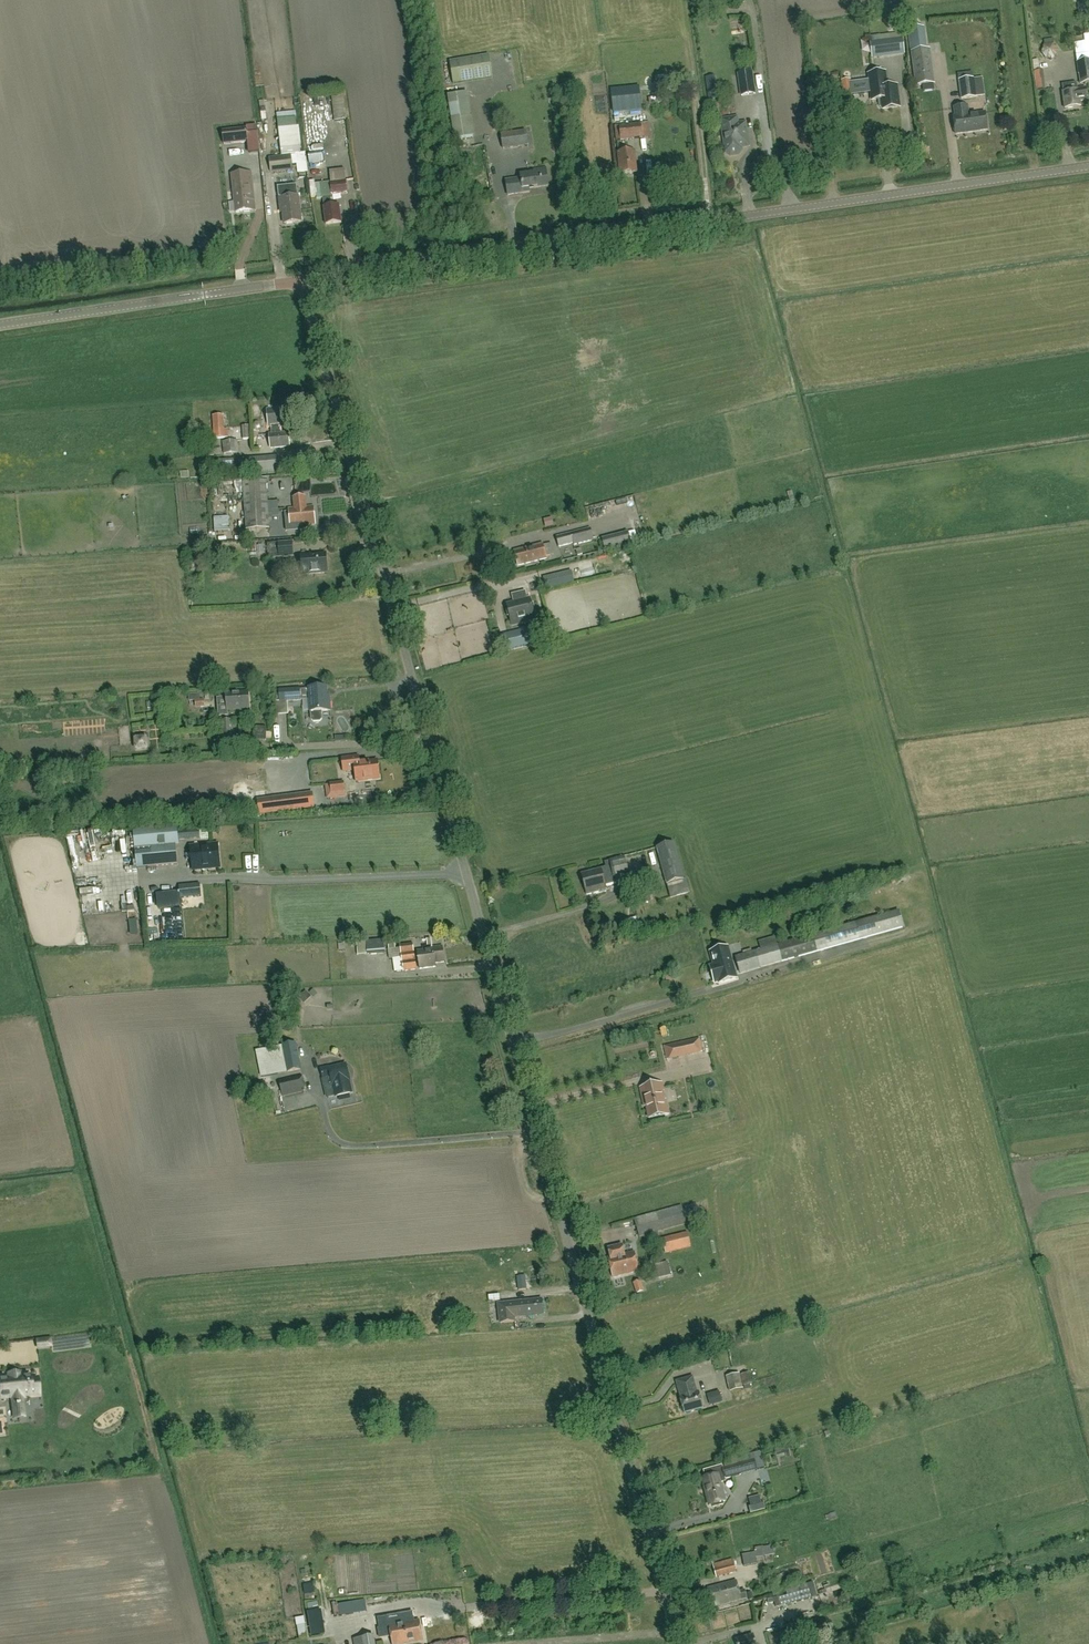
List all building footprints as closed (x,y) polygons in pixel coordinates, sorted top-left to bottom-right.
[(934,85),(930,51),(923,52),(919,28),(908,30),(916,87),(934,85)] [(880,36),(881,41),(871,43),(872,56),(903,52),(901,33),(880,36)] [(453,84),(492,77),(488,55),(449,62),(453,84)] [(1081,84),(1088,83),(1088,61),(1078,62),(1081,84)] [(899,105),(897,86),(888,87),(886,69),(866,72),(869,90),(870,100),(878,99),(879,107),(883,109),(891,108),(892,106),(899,105)] [(1045,90),(1043,71),(1034,72),(1036,91),(1045,90)] [(752,72),(738,74),(741,96),(755,94),(752,72)] [(958,74),(959,81),(961,100),(976,98),(972,72),(958,74)] [(1077,90),(1076,83),(1075,83),(1062,85),(1063,92),(1062,92),(1065,109),(1080,107),(1079,101),(1087,100),(1086,89),(1077,90)] [(837,101),(844,100),(852,99),(851,88),(842,89),(836,90),(837,101)] [(454,140),(472,137),(465,93),(447,96),(454,140)] [(331,95),(334,121),(345,120),(342,94),(331,95)] [(613,99),(614,113),(641,111),(639,96),(613,99)] [(955,136),(987,131),(985,114),(966,117),(965,108),(954,109),(955,118),(953,118),(954,124),(953,126),(953,132),(955,133),(955,136)] [(295,154),(298,176),(289,177),(291,194),(301,193),(300,181),(309,179),(305,153),(302,154),(299,127),(297,127),(296,118),(277,120),(282,156),(295,154)] [(738,118),(731,119),(721,120),(723,138),(726,137),(727,144),(725,147),(726,153),(730,156),(738,155),(742,150),(741,148),(746,147),(745,138),(747,138),(745,123),(739,124),(738,118)] [(641,123),(639,123),(619,127),(615,127),(616,140),(620,140),(620,141),(643,139),(641,123)] [(246,129),(222,131),(224,145),(248,142),(246,129)] [(502,149),(528,146),(526,130),(500,134),(502,149)] [(308,154),(308,157),(311,176),(319,175),(318,167),(323,166),(321,152),(308,154)] [(621,174),(636,173),(634,152),(618,153),(621,174)] [(271,173),(293,170),(291,155),(269,158),(271,173)] [(521,178),(512,179),(505,180),(507,195),(529,192),(529,189),(548,186),(546,168),(532,170),(533,173),(520,175),(521,178)] [(255,210),(252,173),(246,173),(246,169),(240,169),(241,174),(231,175),(232,184),(237,184),(240,212),(255,210)] [(332,180),(347,179),(346,169),(332,170),(332,180)] [(333,206),(331,195),(348,194),(346,180),(330,182),(315,184),(315,181),(309,182),(311,197),(317,197),(317,199),(323,198),(324,207),(323,207),(325,225),(341,223),(339,205),(333,206)] [(284,224),(301,222),(298,197),(278,199),(279,208),(282,208),(284,224)] [(269,427),(271,427),(272,434),(269,434),(271,448),(289,447),(288,433),(280,433),(279,426),(287,426),(286,408),(267,409),(269,427)] [(214,438),(229,438),(228,429),(224,429),(223,415),(212,416),(214,438)] [(242,439),(250,439),(249,425),(242,426),(242,439)] [(223,454),(239,453),(238,440),(222,441),(223,454)] [(203,456),(214,455),(221,454),(221,448),(213,449),(213,447),(210,447),(209,441),(201,442),(202,451),(203,450),(203,456)] [(272,458),(256,460),(256,458),(231,460),(232,475),(256,473),(273,472),(280,471),(279,457),(272,458)] [(218,476),(232,475),(231,460),(217,461),(218,476)] [(243,481),(244,495),(246,530),(269,528),(266,479),(243,481)] [(295,508),(288,509),(290,527),(315,525),(314,506),(306,507),(305,497),(294,498),(295,508)] [(228,517),(214,518),(215,532),(229,531),(228,517)] [(573,542),(574,545),(594,540),(590,528),(556,538),(558,546),(573,542)] [(631,544),(628,532),(602,539),(605,551),(631,544)] [(292,542),(267,544),(269,559),(294,557),(292,542)] [(518,566),(547,558),(543,544),(514,551),(518,566)] [(326,554),(301,556),(302,575),(328,573),(326,554)] [(514,603),(507,605),(512,625),(527,622),(526,619),(533,617),(532,611),(534,611),(532,605),(531,605),(529,600),(528,600),(525,591),(514,594),(515,600),(513,601),(514,603)] [(691,595),(665,600),(667,609),(675,607),(676,608),(693,605),(691,595)] [(505,650),(532,643),(529,630),(501,636),(505,650)] [(468,643),(477,651),(487,641),(478,633),(468,643)] [(310,712),(311,712),(311,720),(314,722),(320,722),(322,719),(322,711),(331,711),(330,701),(327,701),(326,687),(309,688),(309,689),(300,689),(279,690),(280,702),(301,700),(310,699),(310,712)] [(227,710),(250,709),(249,692),(226,694),(227,710)] [(291,714),(289,703),(279,705),(281,716),(291,714)] [(220,722),(222,745),(235,745),(233,721),(220,722)] [(148,737),(134,738),(135,751),(149,750),(148,737)] [(356,781),(379,778),(377,761),(359,763),(359,756),(342,758),(343,772),(351,771),(350,767),(355,767),(356,781)] [(343,783),(338,783),(330,784),(331,793),(345,792),(343,783)] [(257,800),(259,814),(314,807),(313,793),(257,800)] [(177,831),(176,826),(150,828),(133,829),(135,849),(152,847),(152,852),(135,854),(137,868),(153,866),(177,865),(174,840),(178,840),(177,831)] [(199,828),(177,831),(178,840),(200,838),(199,828)] [(112,850),(120,848),(118,841),(110,843),(112,850)] [(667,884),(684,880),(674,843),(657,848),(667,884)] [(193,870),(220,867),(217,844),(191,847),(193,870)] [(605,863),(606,868),(581,874),(587,895),(599,892),(600,893),(606,892),(606,890),(605,886),(617,883),(616,881),(629,878),(624,856),(609,860),(610,861),(605,863)] [(180,898),(201,896),(200,883),(179,885),(180,898)] [(114,890),(114,898),(132,897),(132,889),(114,890)] [(158,904),(172,903),(171,892),(157,893),(158,904)] [(651,901),(650,899),(649,894),(639,896),(640,903),(651,901)] [(738,974),(782,962),(904,926),(900,910),(855,923),(777,945),(734,958),(738,974)] [(426,939),(428,948),(424,949),(424,951),(417,952),(420,969),(436,967),(435,963),(444,962),(442,946),(432,948),(431,939),(426,939)] [(357,956),(368,955),(385,954),(384,940),(356,941),(357,956)] [(403,971),(417,970),(413,943),(400,945),(400,948),(403,971)] [(719,982),(719,983),(736,979),(727,947),(710,952),(714,966),(710,967),(714,983),(719,982)] [(390,959),(393,958),(394,972),(403,971),(400,948),(396,949),(389,949),(390,959)] [(700,1038),(664,1046),(667,1060),(703,1052),(700,1038)] [(261,1078),(287,1072),(301,1069),(295,1043),(281,1045),(256,1051),(261,1078)] [(351,1093),(351,1091),(349,1081),(346,1065),(329,1069),(329,1068),(321,1070),(323,1078),(330,1076),(332,1084),(333,1084),(336,1097),(351,1093)] [(282,1096),(305,1091),(302,1075),(278,1080),(282,1096)] [(256,1092),(266,1090),(264,1081),(254,1084),(256,1092)] [(639,1088),(643,1108),(645,1107),(648,1119),(669,1115),(666,1100),(665,1100),(664,1091),(662,1083),(639,1088)] [(681,1205),(634,1219),(639,1237),(687,1224),(681,1205)] [(665,1253),(691,1246),(687,1232),(661,1239),(665,1253)] [(613,1277),(639,1271),(634,1252),(624,1254),(622,1245),(608,1248),(610,1257),(608,1258),(613,1277)] [(659,1279),(666,1277),(668,1282),(684,1277),(683,1272),(678,1273),(675,1260),(655,1265),(659,1279)] [(521,1289),(529,1281),(522,1275),(515,1283),(521,1289)] [(636,1293),(643,1290),(640,1281),(633,1283),(636,1293)] [(496,1304),(496,1306),(498,1324),(516,1323),(516,1317),(544,1314),(542,1300),(496,1304)] [(37,1343),(39,1343),(40,1348),(51,1347),(50,1339),(37,1340),(37,1343)] [(730,1391),(732,1391),(743,1388),(743,1386),(752,1384),(749,1373),(740,1376),(740,1375),(727,1378),(730,1391)] [(30,1379),(30,1375),(21,1377),(20,1375),(8,1377),(9,1378),(0,1379),(0,1387),(1,1399),(12,1398),(13,1406),(14,1418),(23,1417),(22,1405),(21,1396),(37,1395),(35,1379),(30,1379)] [(699,1392),(696,1392),(692,1377),(677,1382),(681,1397),(679,1397),(684,1413),(703,1408),(699,1392)] [(121,1438),(120,1423),(85,1425),(85,1429),(75,1430),(76,1441),(121,1438)] [(785,1454),(786,1457),(790,1456),(788,1446),(774,1450),(776,1456),(785,1454)] [(724,1468),(722,1469),(722,1468),(717,1469),(720,1483),(725,1482),(725,1480),(742,1475),(741,1474),(738,1463),(751,1460),(750,1454),(723,1462),(724,1468)] [(706,1478),(702,1479),(709,1505),(725,1501),(720,1483),(717,1469),(716,1468),(704,1471),(706,1478)] [(761,1566),(760,1553),(745,1554),(745,1566),(761,1566)] [(716,1578),(736,1572),(732,1559),(712,1565),(716,1578)] [(712,1607),(747,1598),(745,1590),(739,1592),(737,1581),(707,1588),(712,1607)] [(786,1590),(787,1595),(777,1598),(779,1607),(790,1604),(816,1597),(812,1583),(786,1590)] [(367,1611),(365,1600),(344,1604),(346,1615),(367,1611)] [(376,1619),(379,1633),(377,1633),(378,1638),(391,1636),(392,1643),(403,1643),(423,1641),(419,1620),(414,1621),(413,1614),(413,1612),(403,1614),(403,1615),(400,1616),(400,1614),(396,1615),(376,1619)] [(895,1626),(896,1632),(913,1629),(912,1622),(895,1626)] [(299,1626),(301,1639),(309,1638),(307,1625),(299,1626)] [(374,1635),(353,1639),(354,1643),(376,1643),(374,1635)] [(753,1635),(736,1640),(737,1643),(756,1643),(753,1635)]
